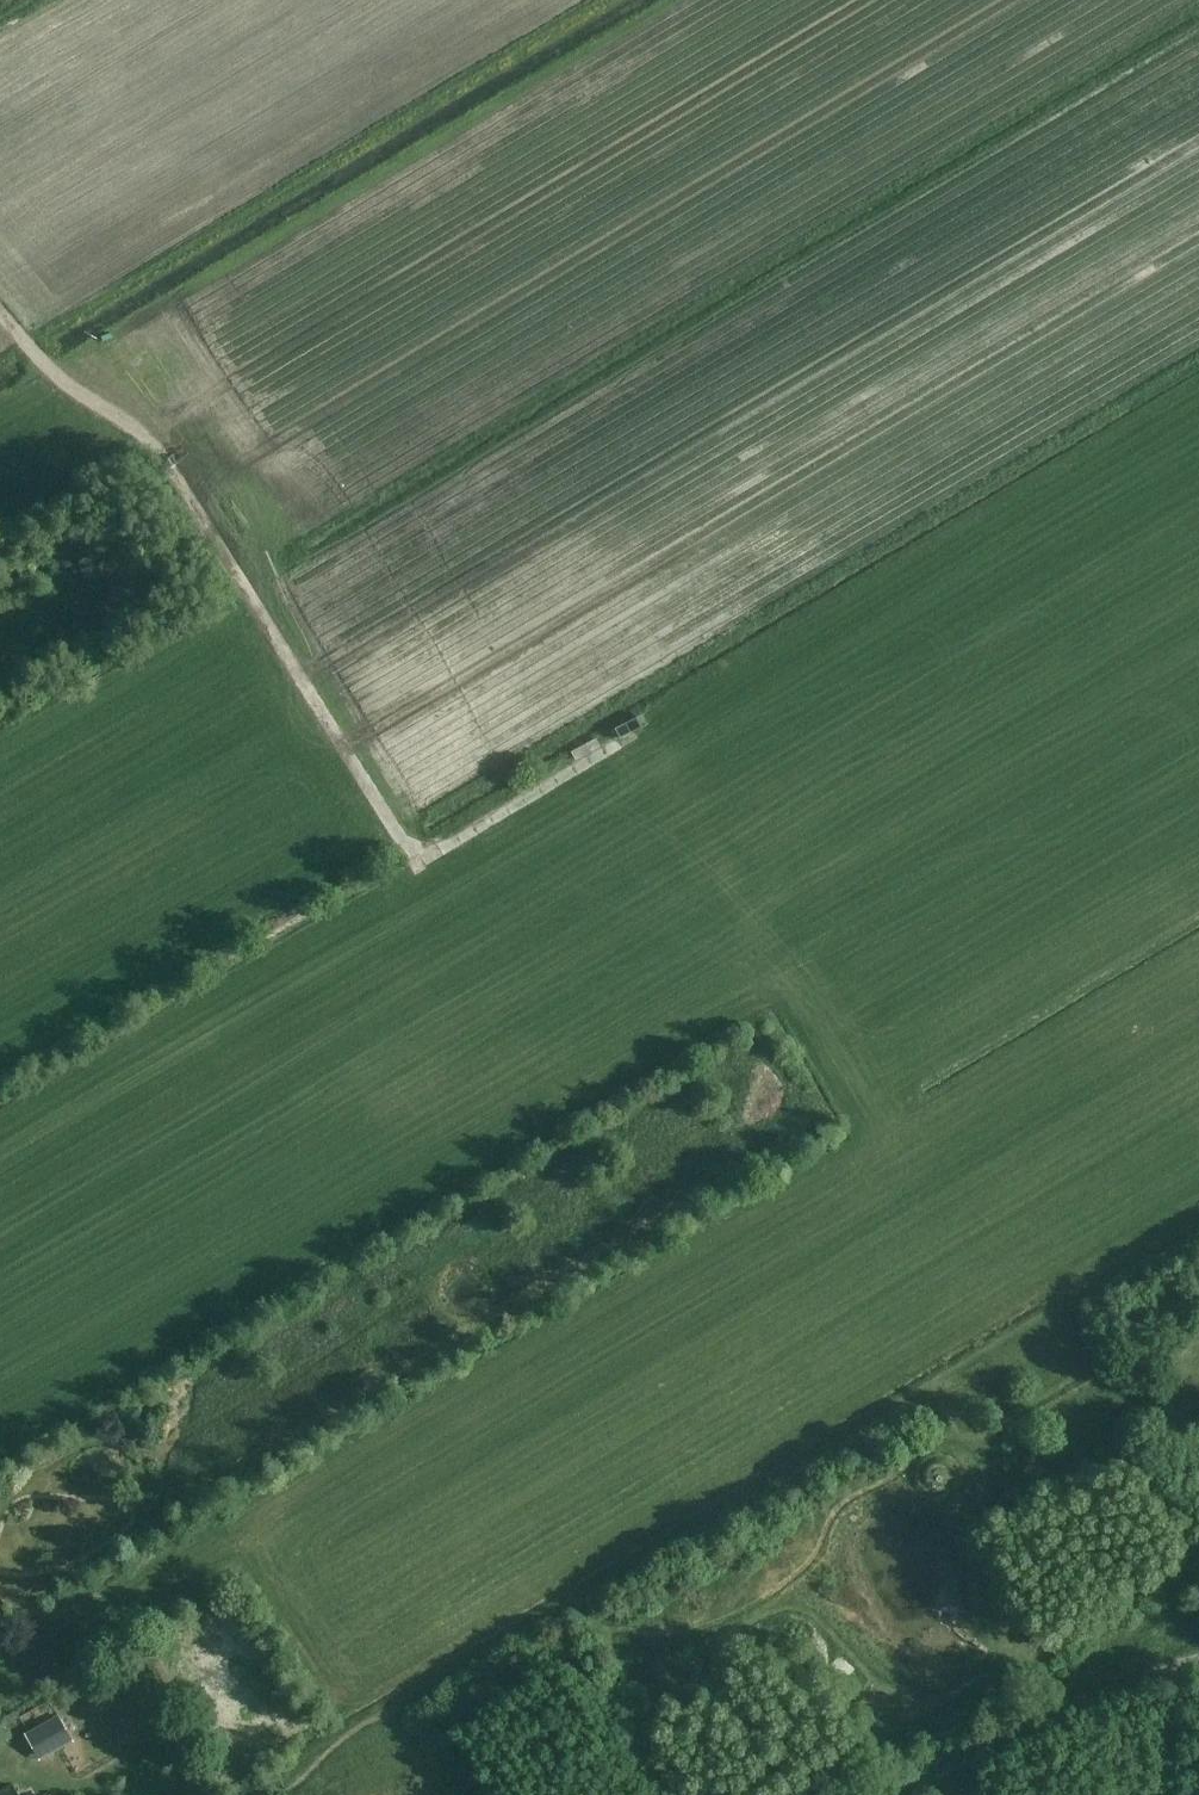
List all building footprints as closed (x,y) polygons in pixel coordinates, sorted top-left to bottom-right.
[(39,1760),(73,1740),(58,1714),(24,1734),(39,1760)] [(13,1785),(0,1792),(0,1794),(19,1794),(13,1785)]
